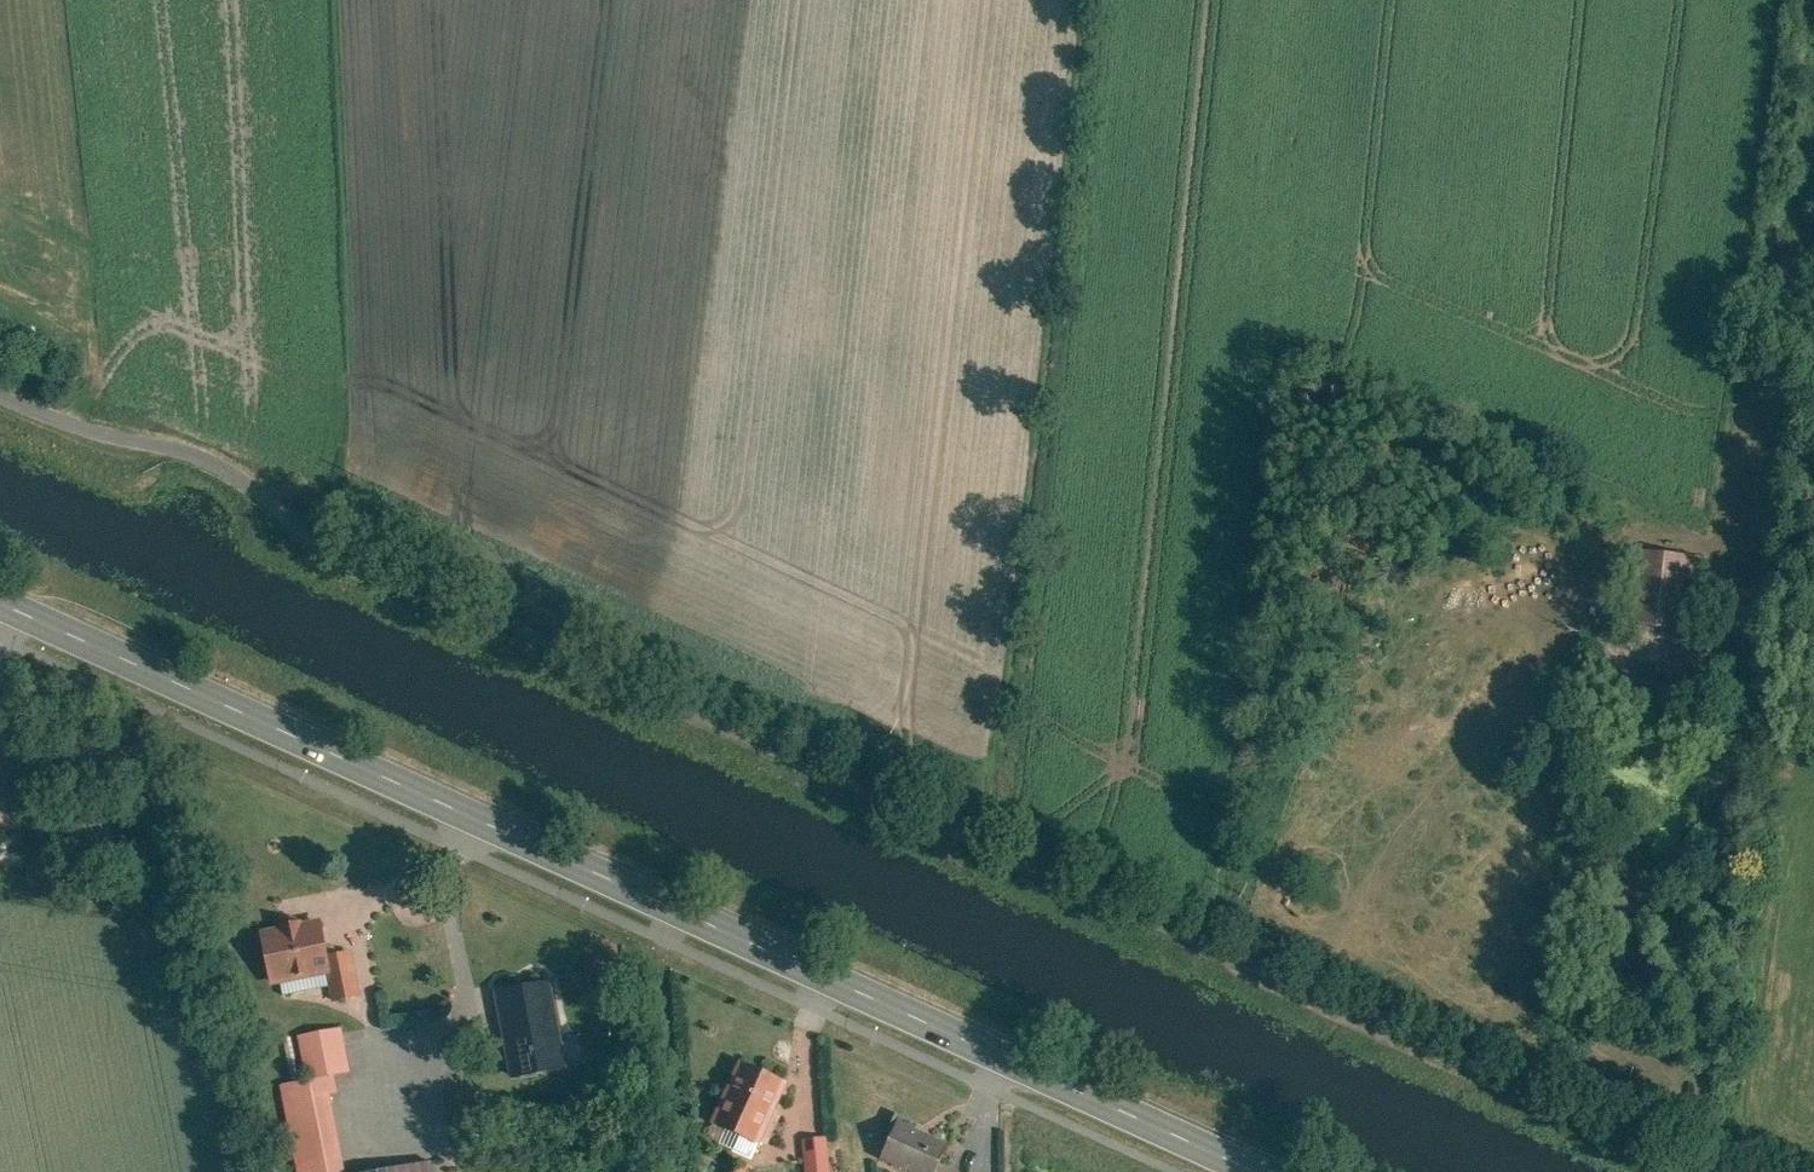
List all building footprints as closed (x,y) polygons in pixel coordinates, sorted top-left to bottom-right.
[(1640,626),(1677,630),(1675,643),(1692,645),(1701,556),(1648,551),(1640,626)] [(274,936),(280,988),(329,982),(333,1013),(364,1009),(358,959),(329,963),(325,930),(274,936)] [(507,991),(517,1073),(556,1068),(545,986),(507,991)] [(303,1171),(344,1171),(328,1097),(353,1092),(341,1034),(302,1042),(309,1077),(285,1082),(303,1171)] [(793,1085),(747,1065),(720,1126),(766,1147),(793,1085)] [(896,1132),(879,1171),(943,1171),(941,1171),(949,1155),(896,1132)] [(803,1139),(805,1171),(831,1171),(829,1137),(803,1139)]
